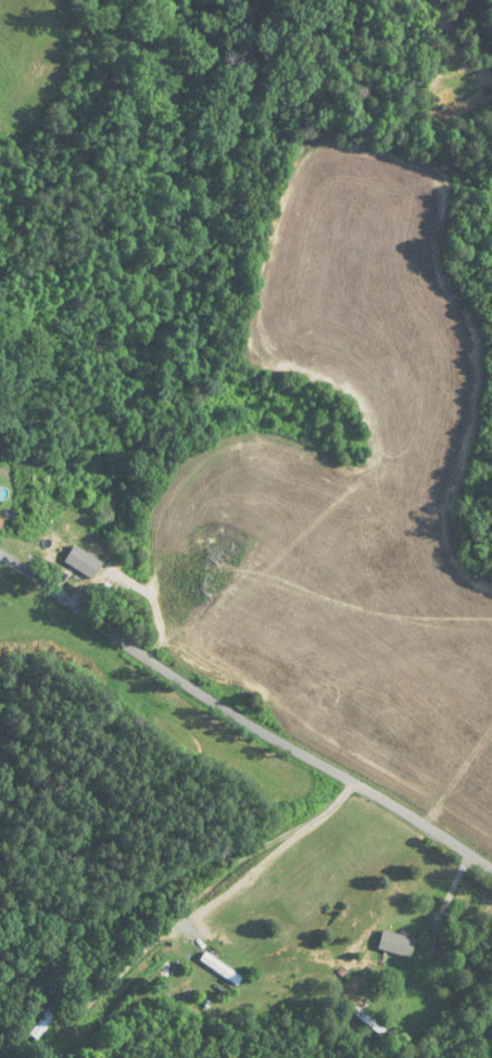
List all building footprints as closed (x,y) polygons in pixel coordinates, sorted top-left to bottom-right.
[(412,950),(377,940),(375,947),(410,958),(412,950)] [(244,976),(204,955),(200,963),(240,985),(244,976)]
